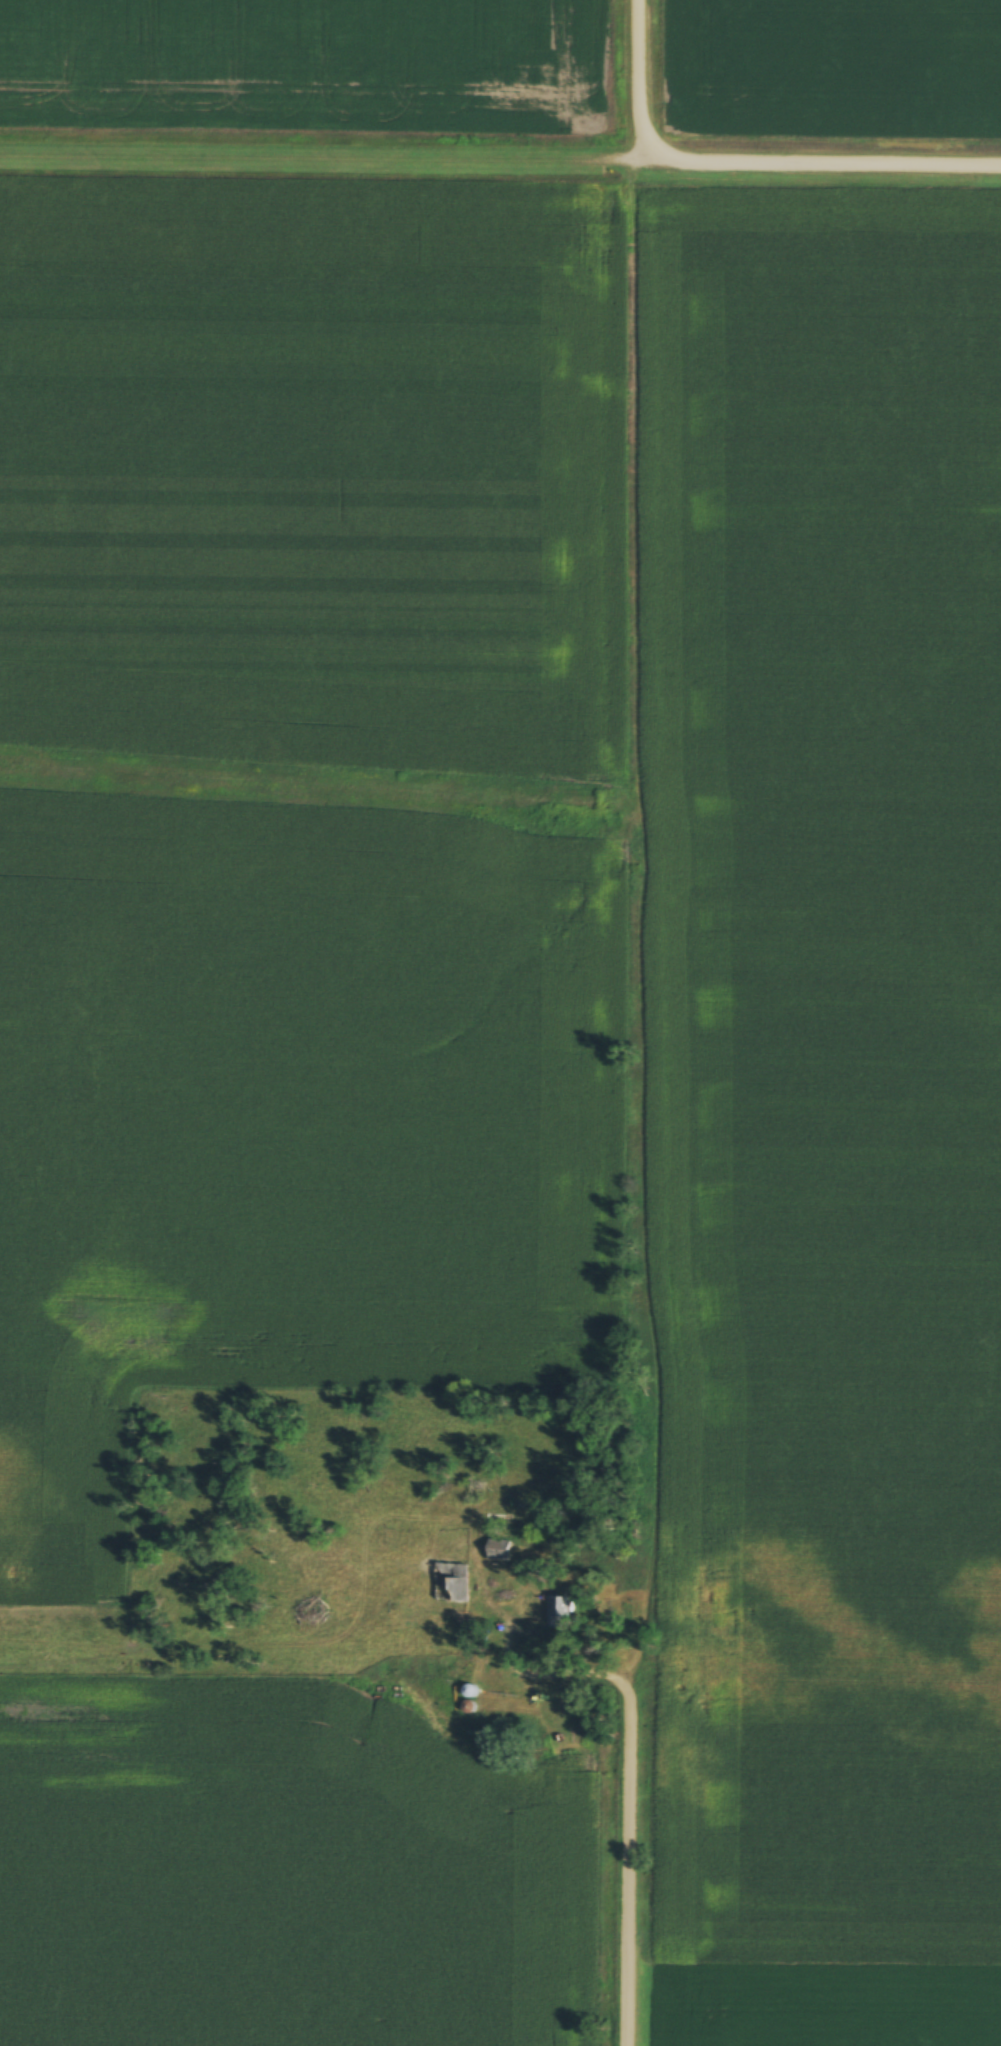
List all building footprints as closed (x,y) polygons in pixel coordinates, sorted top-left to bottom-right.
[(484,1551),(484,1563),(506,1563),(506,1551),(484,1551)] [(466,1604),(466,1568),(441,1568),(441,1604),(466,1604)] [(547,1599),(546,1628),(570,1628),(571,1599),(547,1599)]
